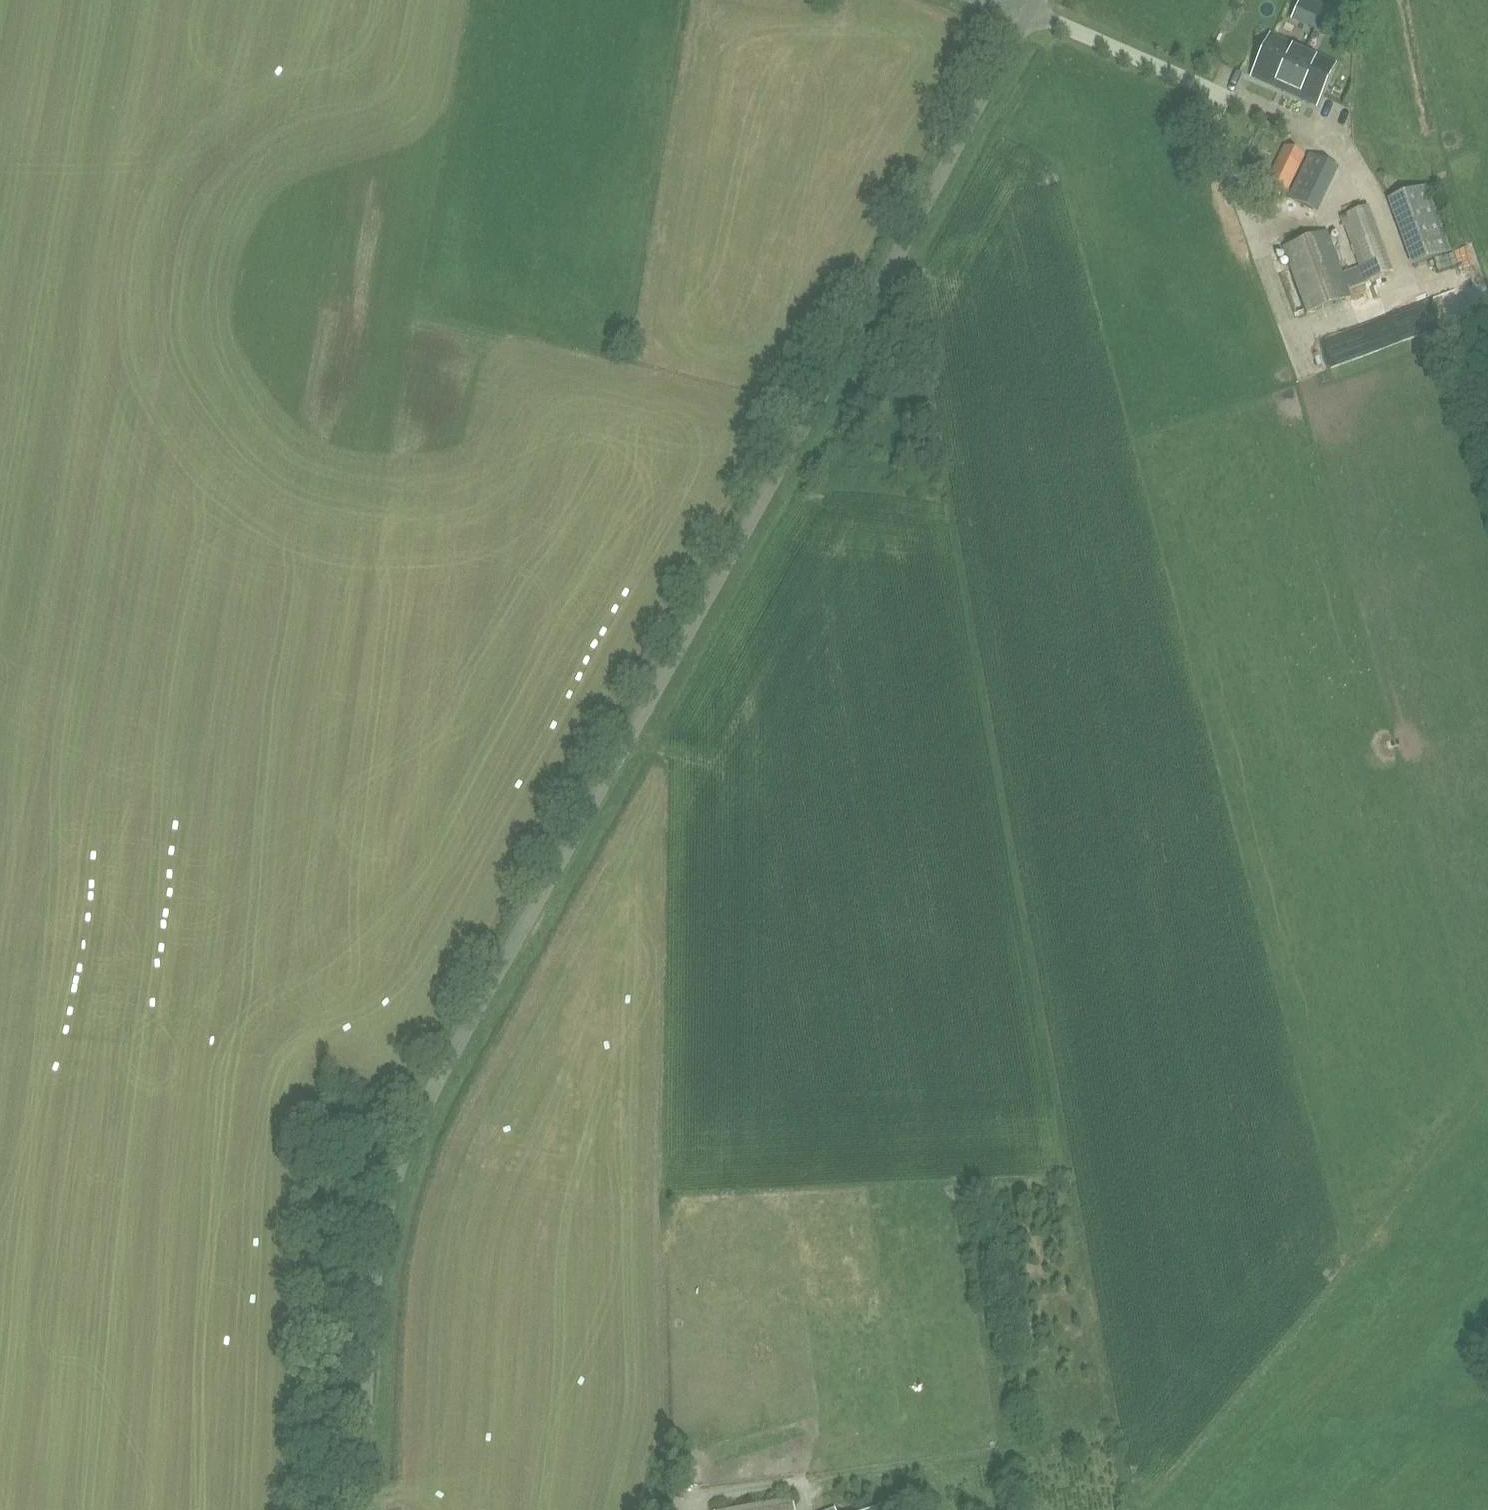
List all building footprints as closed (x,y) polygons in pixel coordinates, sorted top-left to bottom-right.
[(1349,37),(1351,13),(1331,10),(1328,34),(1349,37)] [(1249,75),(1314,104),(1331,64),(1266,36),(1249,75)] [(1284,147),(1267,182),(1285,191),(1302,156),(1284,147)] [(1309,155),(1287,199),(1315,213),(1337,169),(1309,155)] [(1393,201),(1418,268),(1455,255),(1430,187),(1393,201)] [(1340,219),(1364,282),(1391,272),(1367,209),(1340,219)] [(1283,249),(1307,315),(1350,299),(1326,234),(1283,249)] [(1353,328),(1320,338),(1329,365),(1361,355),(1353,328)] [(733,1509),(794,1509),(792,1499),(733,1509)]
